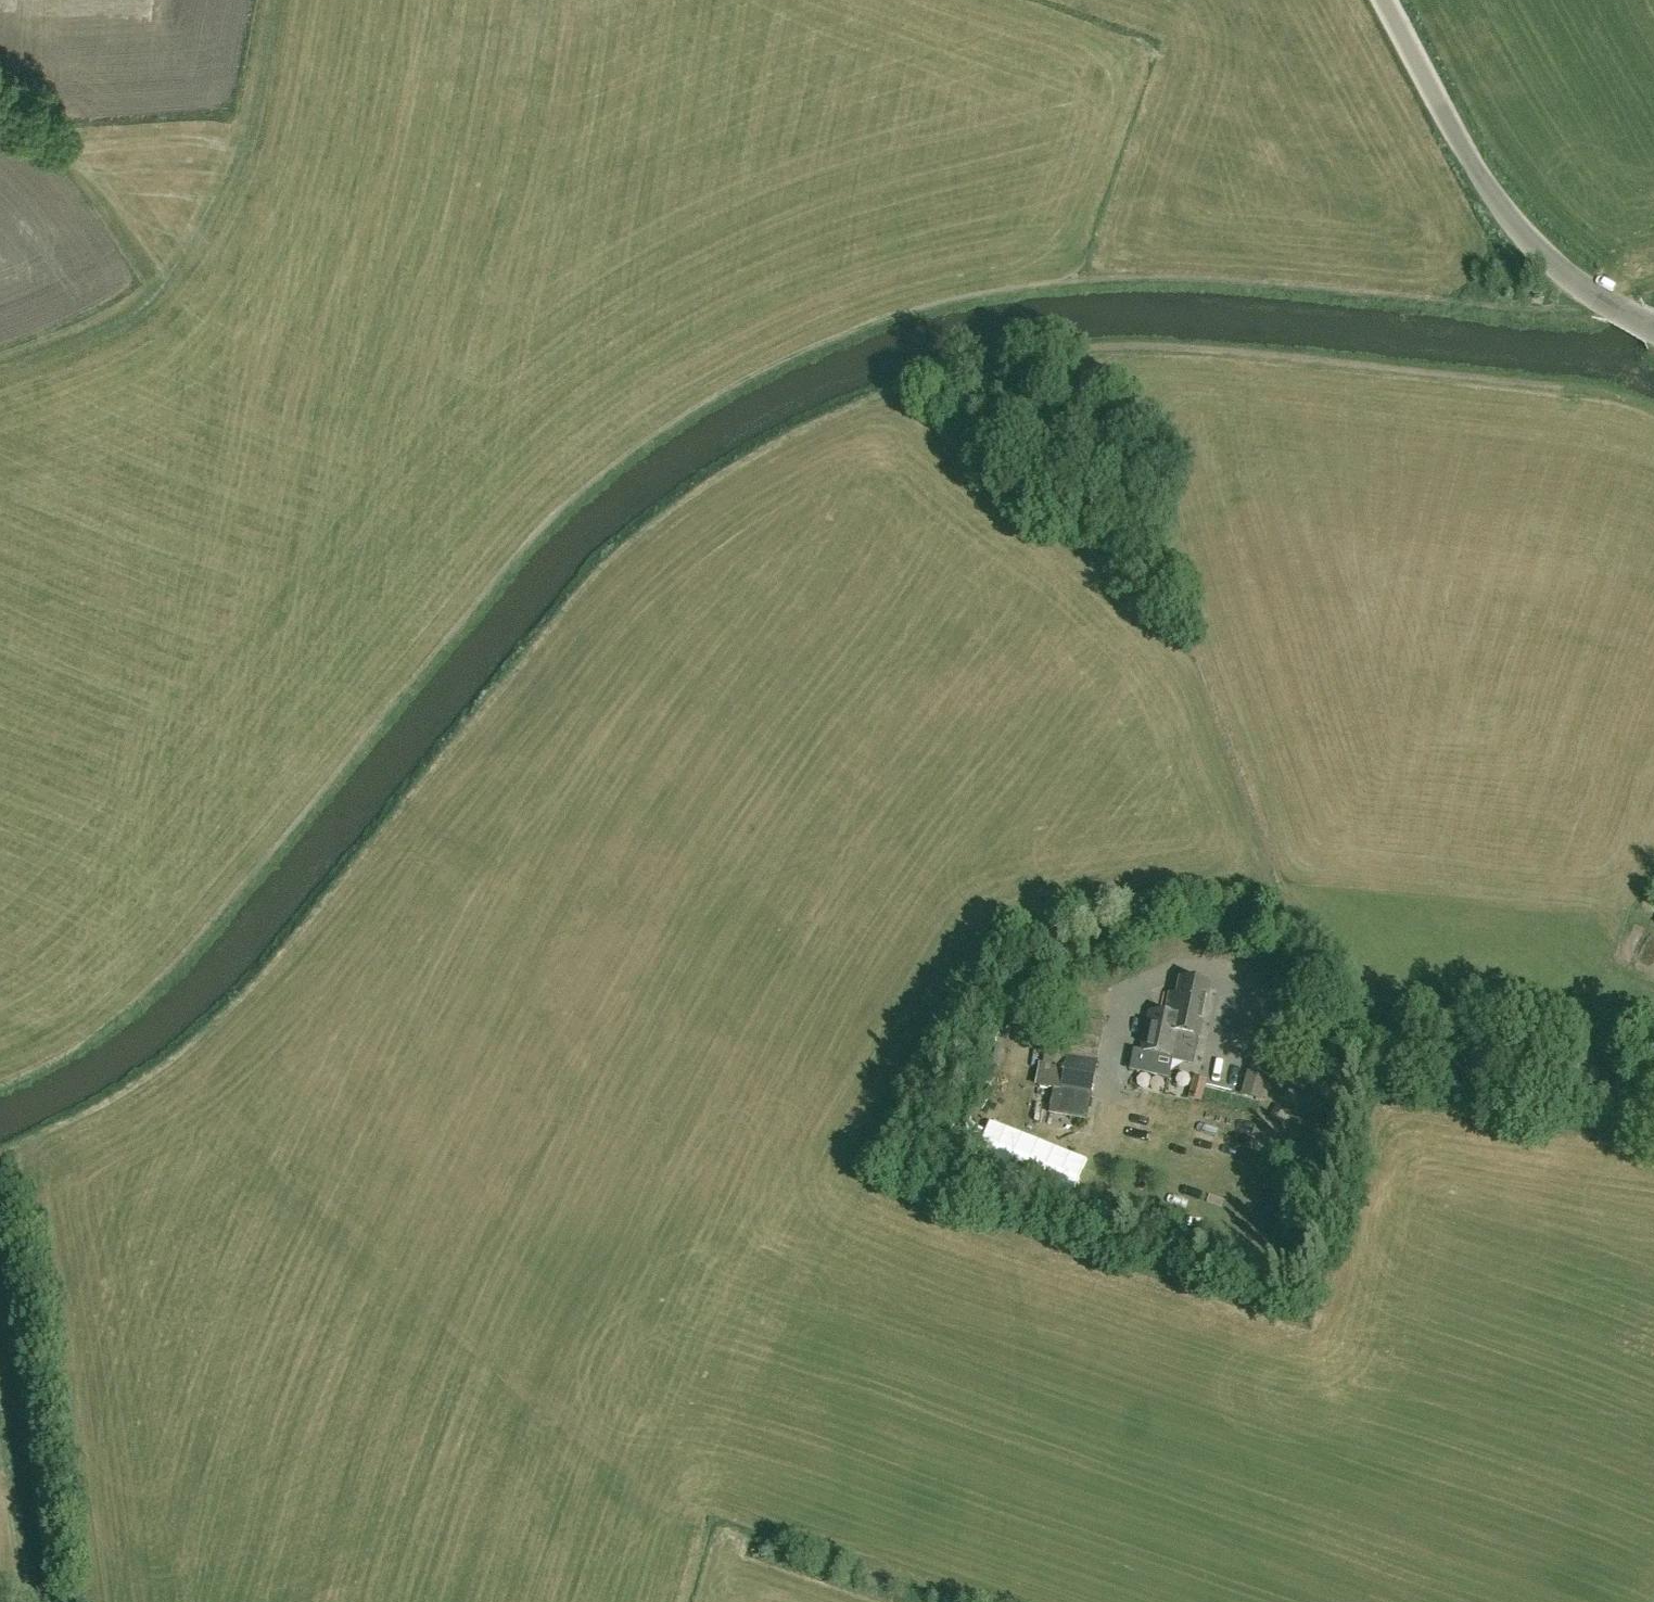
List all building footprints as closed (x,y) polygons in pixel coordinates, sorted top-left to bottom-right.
[(1140,1054),(1171,1062),(1171,1065),(1190,1069),(1199,1025),(1200,1025),(1208,988),(1182,982),(1179,997),(1171,996),(1167,1016),(1148,1012),(1140,1054)] [(1052,1028),(1050,1034),(1046,1054),(1066,1057),(1060,1088),(1055,1087),(1050,1114),(1086,1120),(1104,1024),(1072,1018),(1070,1032),(1052,1028)] [(1247,1072),(1240,1098),(1261,1103),(1267,1078),(1247,1072)] [(1211,1102),(1213,1081),(1199,1080),(1198,1101),(1211,1102)]
